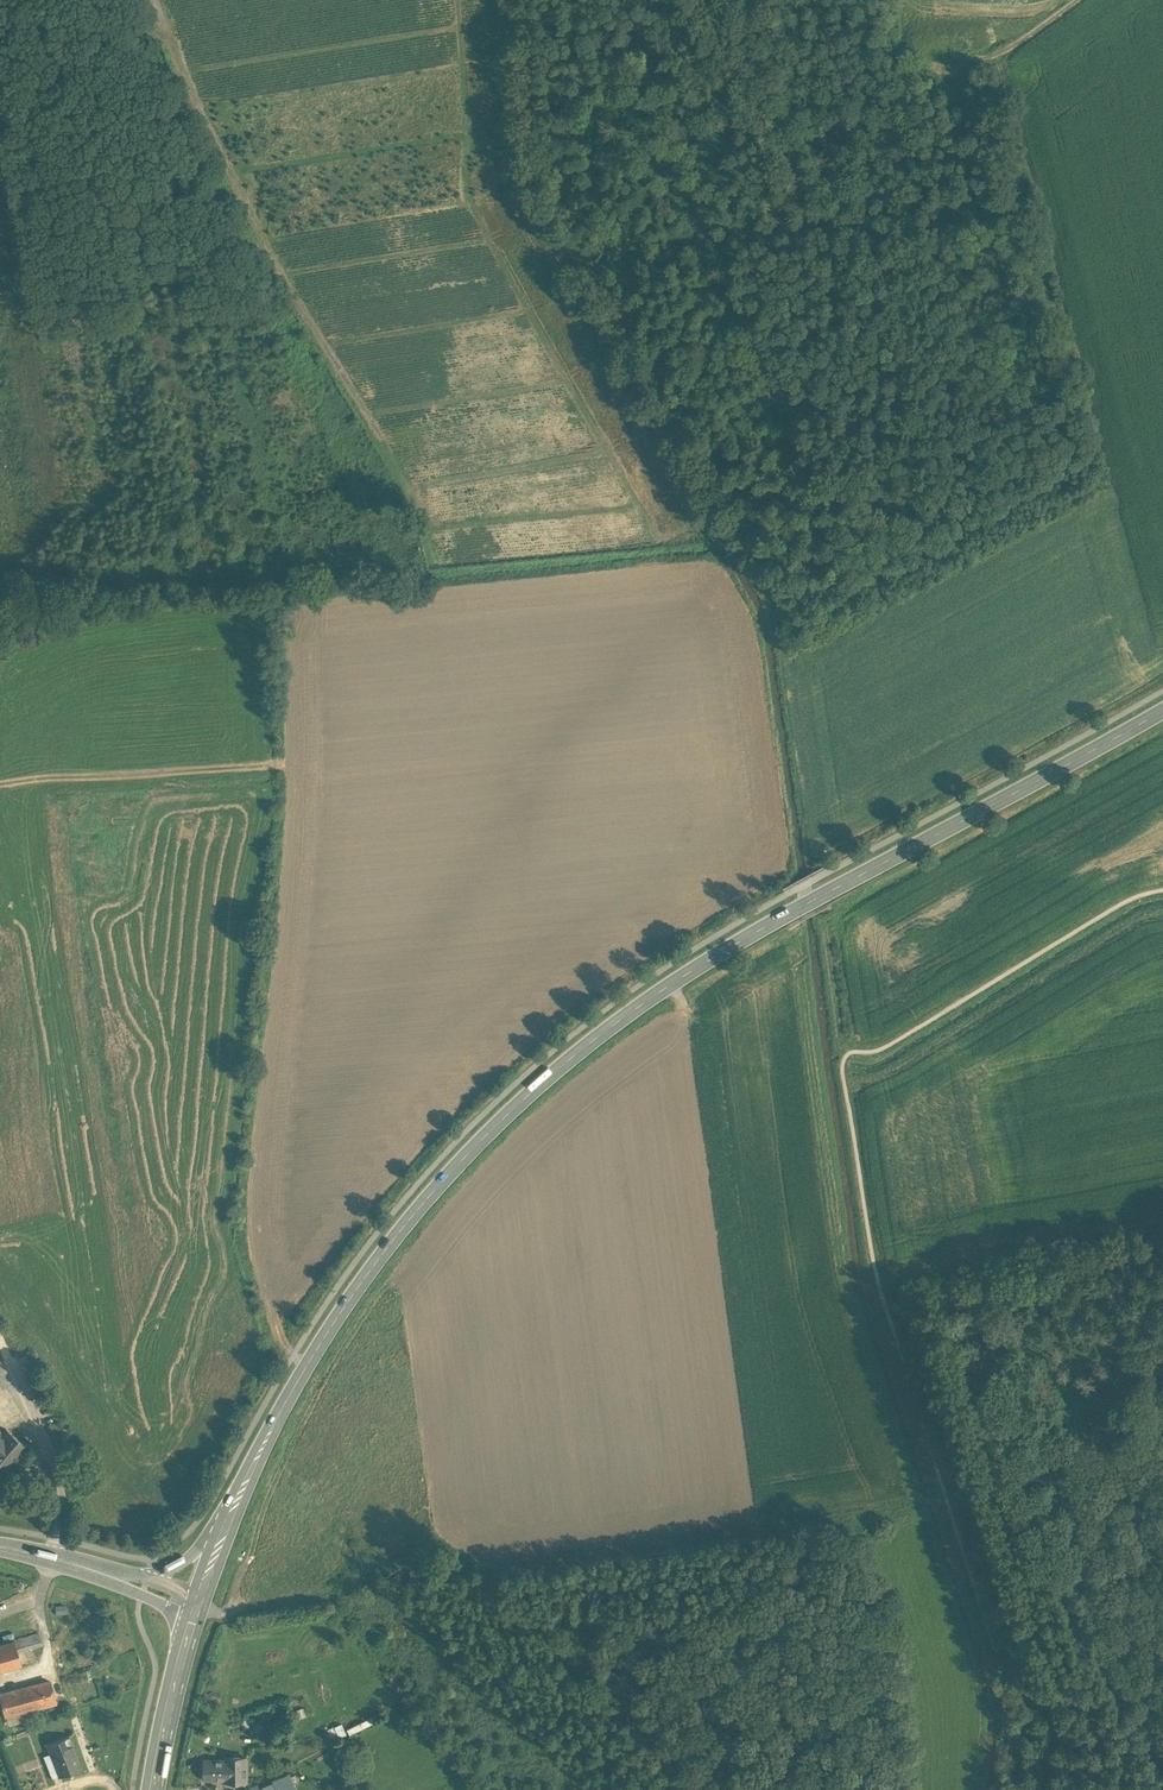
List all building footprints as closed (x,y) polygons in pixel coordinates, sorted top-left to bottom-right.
[(3,1432),(0,1436),(0,1464),(6,1470),(27,1446),(6,1429),(3,1432)] [(38,1633),(14,1640),(16,1648),(23,1646),(24,1650),(42,1644),(38,1633)] [(0,1644),(0,1671),(21,1665),(16,1648),(14,1640),(0,1644)] [(49,1680),(30,1686),(36,1707),(55,1702),(49,1680)] [(0,1694),(6,1715),(36,1707),(30,1686),(0,1694)] [(329,1728),(333,1737),(348,1730),(344,1722),(329,1728)] [(265,1727),(250,1730),(251,1736),(266,1733),(265,1727)] [(69,1735),(47,1743),(60,1776),(80,1768),(72,1746),(74,1746),(69,1735)] [(226,1757),(226,1760),(204,1760),(204,1779),(226,1779),(226,1781),(247,1781),(247,1757),(226,1757)] [(295,1773),(261,1785),(260,1783),(251,1786),(252,1789),(301,1789),(295,1773)]
